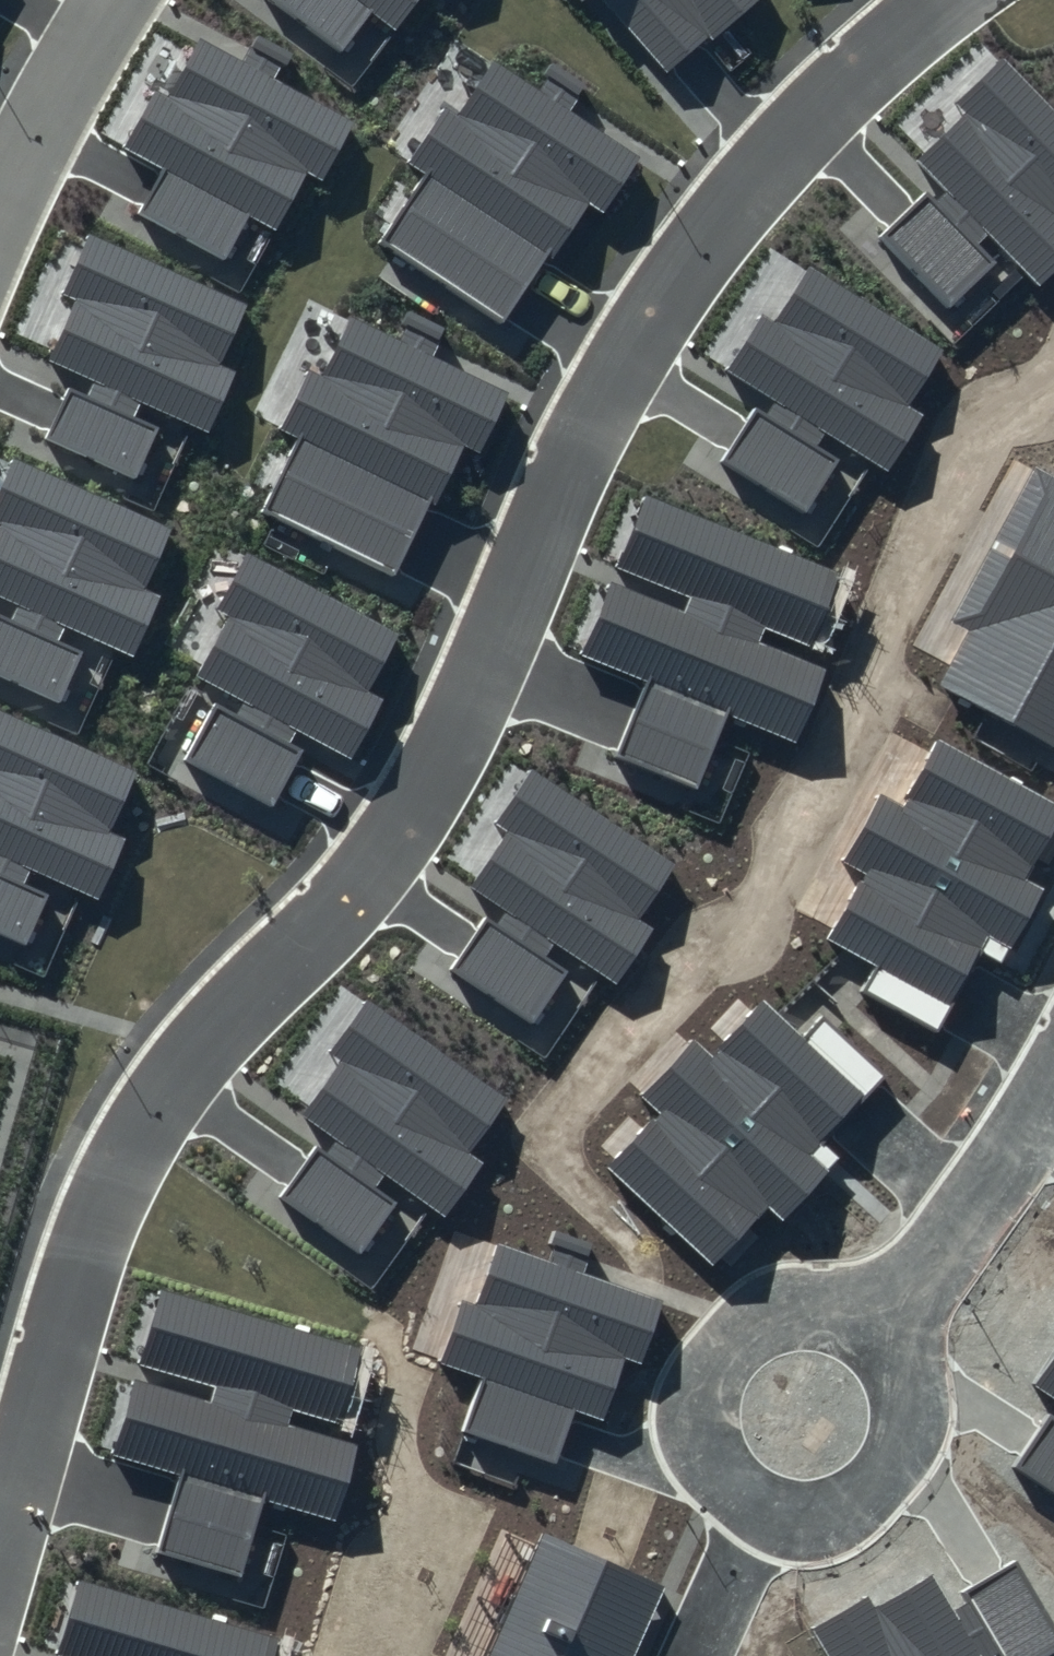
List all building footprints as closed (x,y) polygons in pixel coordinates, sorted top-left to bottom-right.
[(339,50),(368,11),(394,30),(416,0),(271,0),(339,50)] [(666,75),(709,38),(713,43),(763,0),(600,0),(666,75)] [(293,53),(256,33),(242,59),(201,36),(168,97),(155,89),(123,147),(164,170),(141,212),(224,258),(248,215),(276,230),(307,172),(323,181),(355,122),(278,80),(293,53)] [(879,237),(949,309),(997,263),(980,245),(989,236),(1041,288),(1053,275),(1053,110),(1002,57),(955,103),(965,112),(916,160),(946,191),(934,203),(925,193),(879,237)] [(541,90),(495,59),(458,115),(448,108),(412,162),(429,173),(383,242),(508,326),(590,203),(605,213),(643,157),(573,111),(581,100),(549,79),(541,90)] [(74,405),(53,447),(138,488),(162,439),(139,428),(143,418),(206,449),(237,387),(219,379),(248,318),(88,240),(58,300),(80,311),(52,368),(102,393),(91,414),(74,405)] [(945,349),(810,265),(774,321),(764,315),(729,370),(778,400),(768,417),(756,409),(723,460),(807,513),(840,459),(820,446),(827,434),(889,473),(924,416),(909,406),(945,349)] [(399,340),(349,316),(320,376),(309,371),(281,429),(300,438),(263,513),(399,578),(463,445),(479,453),(509,392),(434,356),(439,345),(405,328),(399,340)] [(63,711),(87,661),(64,650),(69,640),(132,671),(162,610),(144,601),(173,541),(13,463),(0,489),(0,531),(5,533),(0,543),(0,602),(27,615),(17,636),(0,628),(0,680),(63,711)] [(1033,464),(952,619),(969,628),(940,684),(1053,744),(1053,475),(1033,464)] [(839,573),(646,495),(616,569),(690,599),(684,613),(610,583),(580,654),(647,681),(617,754),(699,788),(729,715),(797,742),(827,670),(758,642),(764,627),(809,646),(839,573)] [(398,634),(246,552),(215,609),(228,616),(195,678),(240,702),(234,713),(215,703),(185,759),(273,806),(302,751),(289,744),(297,729),(351,758),(382,701),(366,692),(398,634)] [(29,955),(53,906),(30,894),(35,884),(98,915),(128,854),(110,845),(140,785),(0,717),(0,941),(29,955)] [(937,738),(901,803),(880,791),(842,861),(865,873),(829,938),(877,965),(863,989),(937,1030),(982,950),(1004,962),(1044,890),(1025,879),(1053,827),(1053,802),(937,738)] [(673,863),(527,769),(493,822),(506,830),(469,887),(505,910),(493,927),(482,920),(449,971),(533,1025),(568,972),(545,957),(553,945),(614,984),(652,926),(638,917),(673,863)] [(800,1034),(762,999),(711,1053),(692,1036),(637,1094),(658,1114),(608,1166),(712,1263),(767,1204),(781,1217),(838,1157),(824,1144),(888,1076),(820,1012),(800,1034)] [(509,1100),(367,1000),(331,1051),(344,1060),(304,1115),(338,1139),(326,1156),(315,1148),(280,1197),(362,1255),(399,1204),(377,1188),(385,1176),(445,1219),(485,1162),(472,1152),(509,1100)] [(595,1244),(556,1231),(546,1259),(499,1243),(477,1307),(458,1300),(437,1361),(483,1377),(464,1430),(556,1462),(574,1410),(604,1420),(625,1358),(642,1364),(665,1300),(585,1273),(595,1244)] [(364,1348),(162,1290),(140,1364),(218,1387),(214,1403),(136,1380),(113,1456),(179,1475),(156,1553),(244,1578),(267,1500),(337,1520),(359,1445),(289,1425),(294,1410),(342,1424),(364,1348)] [(1032,1383),(1053,1398),(1053,1350),(1032,1383)] [(1048,1418),(1015,1467),(1053,1493),(1053,1422),(1048,1418)] [(544,1538),(491,1655),(630,1655),(660,1589),(544,1538)] [(811,1631),(826,1655),(1051,1655),(1053,1654),(1053,1621),(1016,1560),(961,1593),(969,1605),(954,1614),(930,1576),(875,1609),(867,1597),(811,1631)] [(78,1580),(56,1655),(60,1655),(275,1655),(280,1639),(78,1580)]
